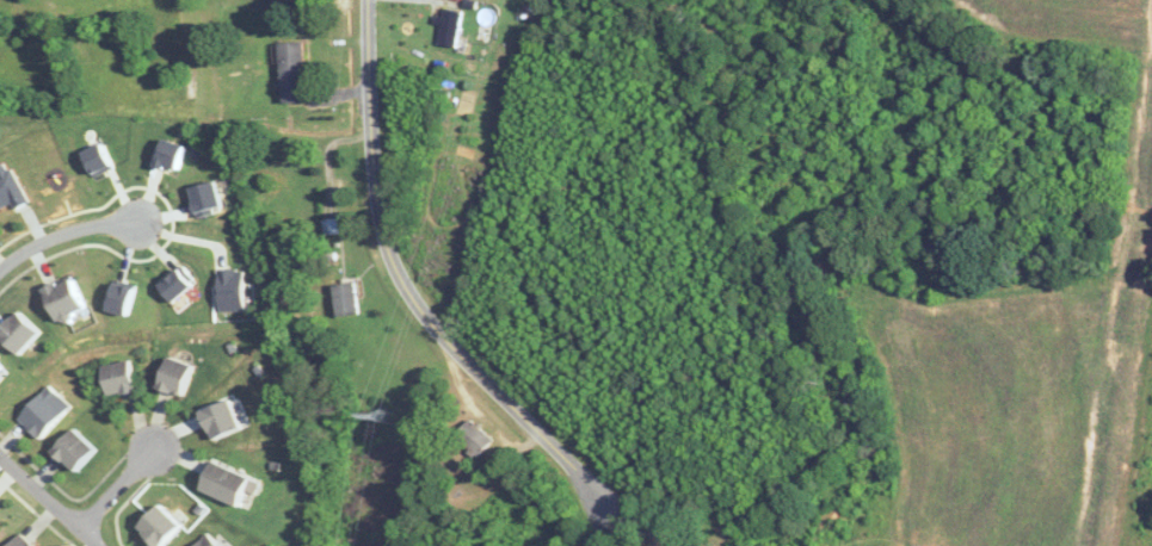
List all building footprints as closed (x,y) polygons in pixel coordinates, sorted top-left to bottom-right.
[(462,47),(466,12),(445,10),(441,45),(462,47)] [(285,44),(288,104),(314,103),(310,42),(285,44)] [(329,235),(341,234),(341,220),(328,221),(329,235)] [(86,308),(71,276),(40,290),(55,322),(86,308)] [(335,315),(359,315),(359,285),(335,285),(335,315)] [(39,332),(16,309),(0,325),(0,339),(16,355),(39,332)] [(184,397),(194,365),(165,356),(155,387),(184,397)] [(138,388),(130,359),(98,367),(106,397),(138,388)] [(69,408),(47,387),(16,418),(38,439),(69,408)] [(200,410),(209,438),(242,427),(233,399),(200,410)] [(492,439),(469,418),(453,436),(476,457),(492,439)] [(50,450),(72,473),(94,451),(71,428),(50,450)] [(197,488),(234,506),(248,478),(211,459),(197,488)] [(152,545),(160,545),(180,526),(157,503),(133,527),(152,545)] [(19,534),(7,545),(32,545),(19,534)] [(206,534),(194,545),(219,545),(206,534)]
